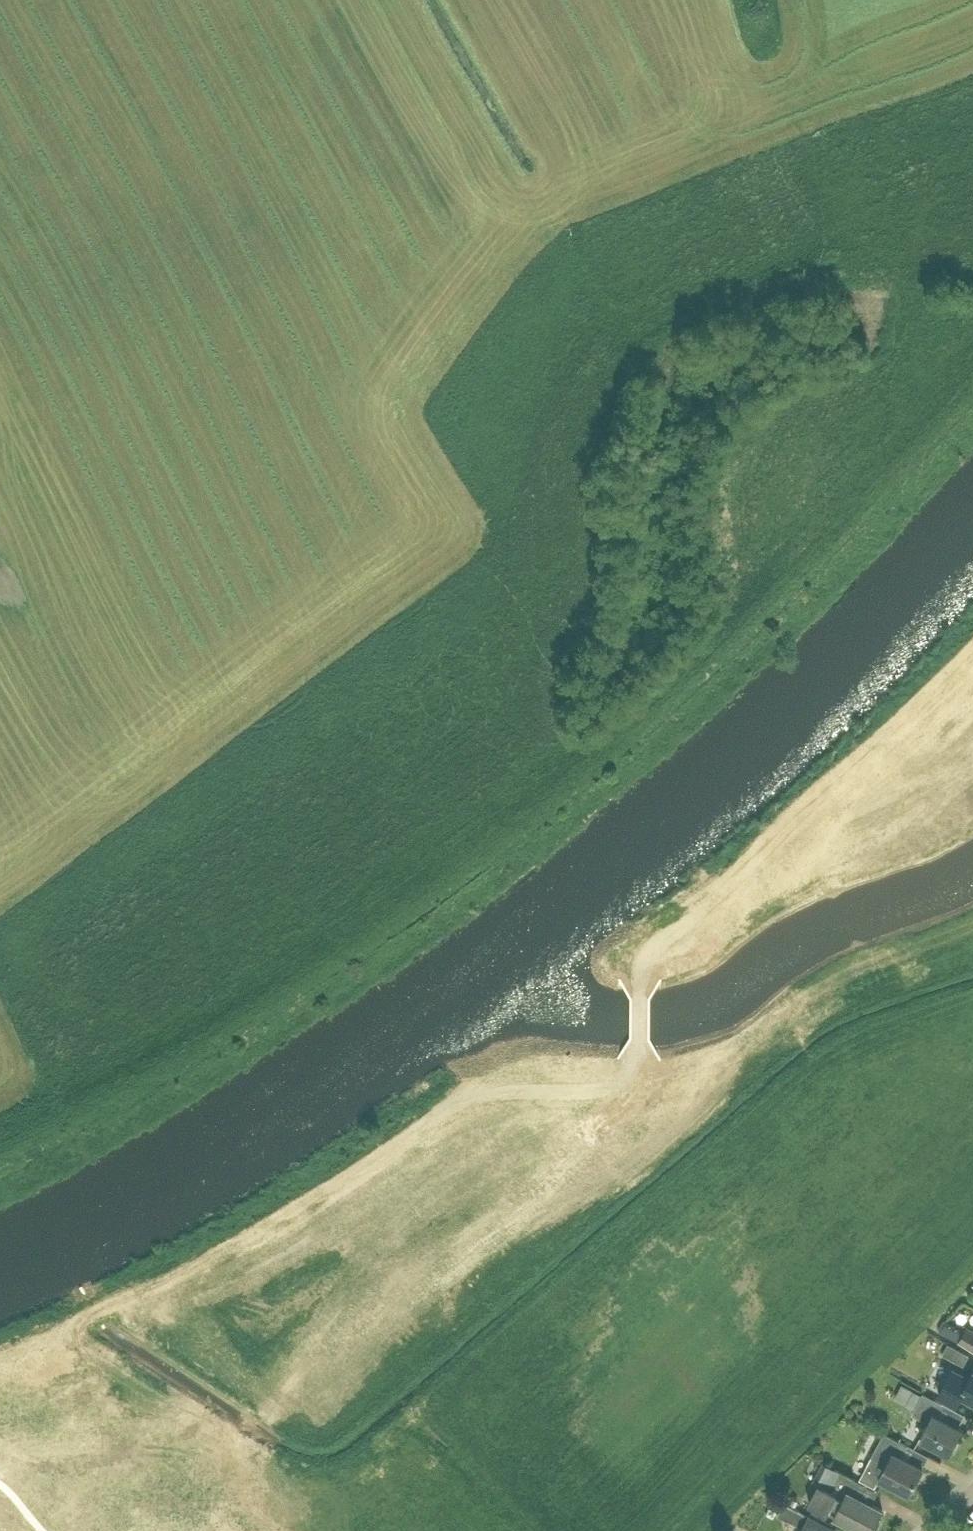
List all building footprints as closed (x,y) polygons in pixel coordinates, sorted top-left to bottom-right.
[(967,1327),(959,1341),(972,1350),(972,1331),(967,1327)] [(967,1357),(969,1353),(947,1341),(941,1352),(963,1364),(967,1357)] [(970,1376),(960,1371),(953,1367),(939,1394),(957,1403),(962,1394),(972,1400),(972,1371),(970,1376)] [(896,1397),(916,1407),(913,1413),(929,1422),(920,1437),(949,1452),(962,1428),(936,1414),(942,1403),(924,1393),(923,1394),(903,1383),(896,1397)] [(910,1493),(923,1466),(901,1455),(906,1445),(883,1433),(872,1455),(886,1463),(879,1477),(910,1493)] [(881,1520),(877,1518),(882,1510),(871,1504),(852,1494),(858,1482),(840,1472),(830,1490),(819,1484),(809,1502),(826,1512),(834,1516),(863,1530),(875,1530),(881,1520)] [(788,1519),(794,1508),(784,1502),(777,1514),(788,1520),(788,1519)] [(835,1529),(808,1515),(800,1530),(834,1530),(835,1529)]
